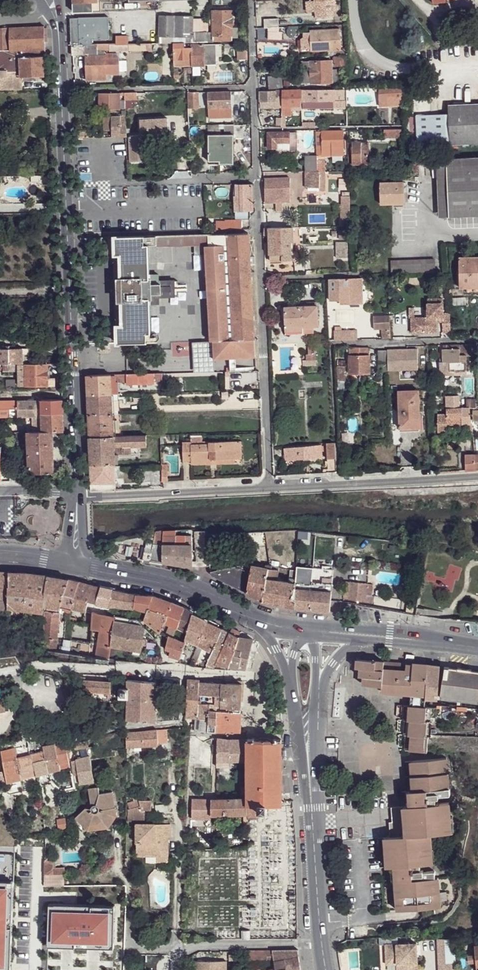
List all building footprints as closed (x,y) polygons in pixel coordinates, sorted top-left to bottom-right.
[(73,12),(101,11),(100,0),(73,0),(73,12)] [(316,18),(333,16),(333,10),(338,9),(337,0),(314,0),(314,1),(306,1),(307,12),(315,11),(316,18)] [(213,24),(213,40),(232,40),(232,38),(232,27),(232,11),(213,11),(213,19),(209,19),(209,23),(213,24)] [(160,16),(159,43),(161,43),(173,43),(196,42),(208,42),(207,32),(192,32),(193,16),(160,16)] [(208,16),(193,16),(192,32),(207,32),(208,16)] [(70,18),(72,45),(92,44),(92,39),(109,38),(108,17),(78,17),(78,18),(70,18)] [(264,19),(264,28),(268,27),(279,27),(278,18),(264,19)] [(20,51),(21,77),(23,77),(38,76),(44,76),(43,56),(46,56),(45,41),(47,41),(47,28),(44,28),(44,26),(10,28),(10,51),(20,51)] [(268,27),(268,39),(281,39),(282,32),(279,32),(279,27),(268,27)] [(22,81),(18,81),(18,79),(18,77),(21,77),(20,51),(10,51),(8,51),(7,28),(0,28),(0,90),(22,90),(22,81)] [(301,41),(301,49),(311,49),(311,51),(328,50),(328,56),(345,55),(345,50),(341,50),(340,29),(310,31),(310,32),(303,32),(304,41),(301,41)] [(173,43),(174,66),(193,65),(200,65),(216,65),(216,56),(216,44),(196,44),(196,42),(173,43)] [(73,46),(74,55),(83,55),(85,55),(98,55),(97,50),(105,50),(109,50),(109,44),(92,44),(92,46),(73,46)] [(85,55),(86,80),(106,79),(106,74),(119,74),(118,57),(111,58),(110,52),(105,53),(105,55),(98,55),(85,55)] [(335,57),(335,65),(345,65),(345,56),(335,57)] [(310,61),(311,83),(332,83),(337,82),(337,70),(332,70),(331,60),(310,61)] [(302,61),(303,83),(311,83),(310,61),(302,61)] [(268,76),(269,89),(283,88),(282,75),(268,76)] [(379,90),(379,107),(402,106),(402,87),(379,88),(379,86),(374,86),(374,90),(379,90)] [(282,107),(281,115),(285,116),(291,116),(291,106),(301,106),(301,89),(282,90),(282,101),(282,107)] [(302,90),(303,108),(345,107),(345,89),(302,90)] [(260,91),(260,102),(260,108),(282,107),(282,101),(282,90),(260,91)] [(208,92),(208,108),(232,108),(231,91),(208,92)] [(124,93),(125,100),(137,100),(136,92),(124,93)] [(187,92),(188,109),(199,108),(198,92),(187,92)] [(99,93),(99,109),(120,109),(120,100),(120,93),(99,93)] [(451,144),(477,143),(477,104),(449,105),(451,144)] [(208,108),(209,116),(232,115),(232,108),(208,108)] [(111,116),(111,137),(112,137),(127,136),(126,125),(120,125),(120,116),(111,116)] [(168,119),(140,120),(141,135),(137,135),(129,136),(130,161),(147,160),(145,135),(152,134),(168,134),(168,119)] [(208,134),(209,161),(220,161),(219,158),(234,158),(234,137),(241,137),(241,125),(224,125),(224,134),(217,134),(208,134)] [(209,125),(208,134),(217,134),(217,125),(209,125)] [(384,129),(384,137),(402,137),(401,129),(384,129)] [(322,147),(323,156),(344,155),(343,131),(322,131),(322,147)] [(268,133),(268,148),(277,148),(277,151),(297,150),(297,132),(268,133)] [(352,142),(352,164),(368,164),(368,142),(352,142)] [(305,155),(306,171),(317,171),(317,158),(317,155),(305,155)] [(317,158),(317,171),(319,171),(325,171),(325,157),(317,158)] [(447,165),(477,164),(477,157),(446,158),(447,165)] [(449,216),(477,215),(477,164),(447,165),(449,216)] [(437,166),(439,217),(449,216),(447,165),(437,166)] [(306,171),(305,188),(319,188),(319,191),(325,191),(325,179),(319,179),(319,171),(317,171),(306,171)] [(265,190),(265,203),(290,202),(289,178),(265,178),(265,190)] [(380,183),(380,204),(405,204),(404,182),(397,182),(390,183),(380,183)] [(234,197),(235,211),(253,211),(253,184),(240,184),(235,184),(236,197),(234,197)] [(341,206),(341,224),(350,224),(349,206),(341,206)] [(216,221),(216,230),(242,230),(242,220),(225,220),(225,221),(216,221)] [(269,236),(270,261),(292,260),(291,251),(291,242),(290,227),(265,228),(265,236),(269,236)] [(337,230),(337,239),(350,239),(350,229),(337,230)] [(205,254),(210,341),(213,341),(254,339),(249,233),(227,234),(198,235),(198,244),(204,244),(204,246),(205,254)] [(198,244),(198,235),(156,236),(157,247),(194,246),(204,246),(204,244),(198,244)] [(116,326),(117,343),(126,343),(147,343),(146,334),(150,333),(150,304),(160,304),(160,298),(176,297),(176,296),(179,296),(178,280),(175,280),(159,280),(159,274),(149,274),(148,244),(144,245),(144,236),(114,237),(115,254),(120,254),(121,279),(118,279),(119,301),(122,301),(122,325),(116,326)] [(336,242),(336,258),(348,257),(347,242),(336,242)] [(194,254),(205,254),(204,246),(194,246),(194,254)] [(459,287),(466,287),(477,287),(477,257),(459,258),(459,287)] [(391,260),(391,273),(435,271),(435,258),(391,260)] [(330,279),(330,300),(340,300),(343,300),(343,304),(362,303),(362,278),(353,278),(330,279)] [(449,332),(448,313),(442,314),(441,299),(426,299),(427,317),(425,317),(410,317),(410,332),(435,332),(435,322),(435,316),(441,316),(441,321),(441,332),(449,332)] [(284,307),(285,327),(302,326),(318,326),(318,306),(317,301),(306,301),(306,306),(284,307)] [(389,315),(373,316),(374,329),(381,329),(382,339),(390,338),(389,315)] [(334,330),(335,340),(357,340),(357,335),(357,330),(341,330),(341,327),(334,327),(334,330)] [(213,341),(214,359),(255,357),(254,339),(213,341)] [(192,341),(194,372),(215,372),(214,359),(213,341),(210,341),(192,341)] [(439,362),(440,371),(454,372),(467,371),(467,356),(476,356),(475,344),(459,344),(443,345),(443,349),(442,349),(442,356),(442,362),(439,362)] [(349,356),(350,372),(369,372),(369,356),(368,356),(367,347),(349,347),(349,356)] [(4,364),(18,364),(24,364),(24,349),(9,349),(9,351),(5,351),(5,349),(0,349),(0,364),(4,364)] [(397,350),(387,350),(387,351),(388,368),(388,370),(398,370),(408,370),(418,370),(417,350),(407,350),(397,350)] [(379,368),(388,368),(387,351),(379,351),(379,368)] [(18,364),(19,386),(48,386),(48,378),(47,364),(24,364),(18,364)] [(337,366),(337,381),(346,381),(345,366),(337,366)] [(117,374),(117,382),(120,382),(126,381),(126,384),(154,383),(154,381),(162,381),(162,373),(154,373),(126,374),(117,374)] [(117,382),(117,374),(87,375),(88,396),(117,394),(117,382)] [(398,391),(399,428),(420,428),(419,390),(398,391)] [(88,396),(88,415),(112,414),(120,413),(119,394),(117,394),(88,396)] [(446,402),(446,408),(459,408),(458,395),(449,395),(449,402),(446,402)] [(41,411),(42,432),(53,432),(64,432),(63,400),(42,400),(42,401),(27,401),(27,411),(32,411),(41,411)] [(8,411),(27,411),(27,401),(8,401),(0,401),(0,413),(8,413),(8,411)] [(438,414),(438,431),(447,431),(447,424),(471,424),(469,407),(459,408),(446,408),(446,414),(438,414)] [(32,411),(33,433),(42,432),(41,411),(32,411)] [(88,415),(90,437),(113,436),(112,414),(88,415)] [(27,432),(29,474),(54,474),(53,432),(42,432),(33,433),(27,432)] [(113,436),(114,454),(123,454),(122,447),(131,447),(132,454),(140,454),(139,447),(147,446),(146,435),(127,436),(113,436)] [(90,437),(91,465),(115,464),(114,454),(113,436),(90,437)] [(183,442),(183,461),(191,461),(191,464),(217,463),(217,459),(234,458),(234,442),(197,443),(192,444),(192,442),(183,442)] [(242,442),(234,442),(234,458),(242,458),(242,442)] [(326,443),(328,472),(337,472),(335,443),(326,443)] [(284,449),(285,460),(322,456),(321,446),(284,449)] [(16,481),(16,475),(9,476),(8,468),(1,468),(1,451),(0,451),(0,481),(16,481)] [(465,454),(466,471),(476,470),(474,456),(474,454),(465,454)] [(90,465),(91,491),(116,490),(115,464),(91,465),(90,465)] [(152,552),(150,560),(163,562),(163,530),(155,532),(152,552)] [(163,530),(163,562),(192,568),(192,536),(176,535),(177,530),(163,530)] [(195,532),(196,564),(206,564),(205,541),(202,541),(202,531),(195,532)] [(144,552),(143,559),(150,560),(152,552),(144,552)] [(266,577),(268,568),(270,565),(266,565),(265,568),(252,565),(251,567),(240,565),(210,572),(211,576),(246,593),(262,601),(266,577)] [(266,577),(262,601),(294,607),(295,602),(292,601),(295,584),(289,582),(277,580),(279,570),(278,570),(279,567),(270,565),(268,568),(266,577)] [(295,602),(294,607),(311,609),(313,582),(314,568),(297,566),(296,570),(295,584),(292,601),(295,602)] [(334,570),(314,568),(313,582),(333,584),(334,570)] [(8,610),(9,573),(0,573),(0,610),(8,610)] [(8,610),(9,622),(22,623),(24,612),(28,574),(9,573),(8,610)] [(45,596),(47,576),(37,574),(28,574),(24,612),(43,614),(43,611),(44,608),(45,596)] [(45,596),(44,608),(60,610),(60,608),(60,607),(60,605),(68,579),(47,576),(45,596)] [(68,579),(60,605),(71,608),(80,582),(68,579)] [(71,608),(71,609),(86,612),(86,610),(88,601),(92,603),(95,603),(100,587),(96,587),(80,582),(71,608)] [(313,582),(311,609),(330,612),(333,584),(313,582)] [(369,585),(351,582),(349,592),(347,599),(366,602),(369,585)] [(100,587),(95,603),(98,604),(97,607),(108,609),(109,607),(109,606),(113,590),(100,587)] [(113,590),(109,606),(127,608),(127,611),(133,611),(134,608),(136,594),(129,594),(113,590)] [(136,594),(134,608),(139,609),(147,612),(147,609),(167,616),(172,602),(152,595),(136,594)] [(173,627),(169,636),(172,637),(176,629),(184,607),(172,602),(167,616),(164,623),(173,627)] [(362,604),(360,612),(368,613),(369,606),(362,604)] [(184,607),(176,629),(187,633),(194,611),(184,607)] [(147,612),(144,619),(144,621),(145,621),(160,634),(164,623),(167,616),(147,609),(147,612)] [(43,614),(42,649),(56,651),(60,612),(43,611),(43,614)] [(60,612),(56,651),(63,652),(65,640),(66,613),(60,612)] [(100,631),(96,657),(109,659),(111,647),(115,616),(101,614),(93,612),(91,630),(100,631)] [(186,638),(186,639),(198,646),(208,622),(193,614),(187,633),(185,638),(186,638)] [(115,616),(111,647),(120,648),(120,646),(132,648),(131,650),(141,651),(143,643),(146,644),(146,639),(146,638),(144,637),(145,629),(140,623),(137,620),(133,619),(115,616)] [(208,622),(198,646),(212,652),(222,629),(208,622)] [(212,652),(207,664),(215,668),(216,664),(215,664),(229,633),(222,629),(212,652)] [(91,630),(90,644),(98,645),(100,631),(91,630)] [(229,633),(215,664),(216,664),(229,666),(239,638),(229,633)] [(171,651),(169,656),(180,659),(185,643),(172,637),(169,636),(166,650),(171,651)] [(239,638),(229,666),(247,669),(253,640),(252,639),(252,638),(241,637),(241,638),(239,638)] [(96,657),(98,645),(90,644),(65,640),(63,652),(96,657)] [(396,694),(398,663),(384,662),(384,661),(360,660),(359,668),(363,669),(362,677),(366,677),(366,685),(382,686),(381,693),(396,694)] [(398,663),(396,694),(410,695),(410,706),(425,707),(425,698),(428,664),(413,663),(413,664),(398,663)] [(440,665),(428,664),(425,698),(438,699),(440,665)] [(440,698),(477,703),(477,672),(444,667),(440,698)] [(84,676),(76,676),(75,700),(86,701),(86,693),(89,693),(90,691),(92,691),(92,699),(108,700),(108,692),(111,692),(112,682),(84,680),(84,676)] [(119,688),(119,698),(128,698),(127,708),(127,720),(156,723),(156,682),(127,680),(127,688),(121,688),(119,688)] [(187,680),(187,697),(199,698),(200,682),(199,680),(187,680)] [(199,698),(199,706),(209,706),(209,710),(217,711),(220,711),(222,683),(200,682),(199,698)] [(220,711),(241,713),(241,708),(242,684),(222,683),(220,711)] [(187,697),(186,717),(200,718),(208,718),(209,710),(209,706),(199,706),(199,698),(187,697)] [(119,698),(119,701),(122,701),(122,705),(124,705),(124,708),(126,708),(127,708),(128,698),(119,698)] [(409,706),(408,721),(410,721),(425,722),(426,707),(425,707),(410,706),(409,706)] [(208,718),(208,732),(217,732),(217,711),(209,710),(208,718)] [(217,711),(217,732),(240,733),(241,713),(220,711),(217,711)] [(208,718),(200,718),(200,731),(208,732),(208,718)] [(410,721),(409,736),(411,736),(426,737),(427,722),(425,722),(410,721)] [(126,733),(127,747),(158,745),(158,744),(168,743),(167,729),(157,730),(140,732),(126,733)] [(411,736),(410,751),(427,752),(428,737),(426,737),(411,736)] [(217,739),(217,767),(224,767),(224,761),(230,761),(248,761),(247,739),(240,740),(230,740),(217,739)] [(260,816),(260,813),(260,806),(267,806),(281,806),(281,801),(281,739),(247,739),(248,761),(248,788),(248,794),(248,799),(248,814),(248,816),(248,819),(255,819),(255,816),(260,816)] [(75,743),(76,750),(88,748),(88,741),(75,743)] [(55,744),(59,764),(69,761),(65,742),(55,744)] [(44,751),(49,772),(61,769),(59,764),(55,744),(43,746),(44,751)] [(198,747),(197,767),(212,768),(213,748),(198,747)] [(1,775),(3,784),(7,783),(22,779),(14,748),(1,751),(5,774),(1,775)] [(32,754),(36,775),(49,772),(44,751),(32,754)] [(36,775),(32,754),(17,758),(22,779),(36,775)] [(78,774),(80,784),(95,782),(90,757),(75,760),(78,774)] [(409,805),(436,804),(435,798),(438,798),(439,797),(439,796),(450,795),(450,794),(449,788),(450,788),(449,773),(447,773),(446,759),(411,761),(412,776),(413,791),(408,791),(409,805)] [(61,785),(62,793),(77,790),(76,783),(61,785)] [(88,789),(91,808),(86,808),(75,818),(86,829),(88,827),(107,824),(109,827),(117,816),(113,792),(100,794),(98,787),(88,789)] [(127,810),(128,822),(145,822),(145,810),(151,810),(152,800),(139,800),(138,796),(132,798),(134,803),(128,805),(129,809),(127,810)] [(211,799),(212,815),(248,814),(248,799),(242,798),(211,799)] [(212,815),(211,799),(192,799),(192,819),(211,819),(212,815)] [(430,834),(448,832),(447,818),(451,818),(449,802),(436,804),(409,805),(395,807),(395,816),(392,816),(393,822),(394,837),(430,834)] [(170,838),(170,824),(137,824),(137,855),(158,855),(158,861),(168,861),(168,860),(168,850),(167,850),(167,845),(164,845),(164,838),(168,838),(170,838)] [(430,834),(394,837),(388,837),(384,838),(387,867),(394,867),(396,896),(400,896),(401,910),(436,907),(435,893),(439,892),(438,877),(435,877),(435,872),(434,871),(426,872),(423,872),(423,871),(422,870),(420,870),(419,865),(433,864),(430,834)] [(53,860),(45,860),(44,875),(64,874),(64,867),(53,866),(53,860)] [(389,958),(397,958),(397,962),(403,962),(403,969),(416,969),(417,943),(388,943),(389,958)] [(269,969),(301,969),(299,955),(298,950),(297,949),(272,950),(273,960),(274,959),(276,968),(269,969)] [(250,950),(250,960),(266,960),(266,950),(250,950)] [(194,960),(195,969),(226,969),(226,960),(194,960)]
